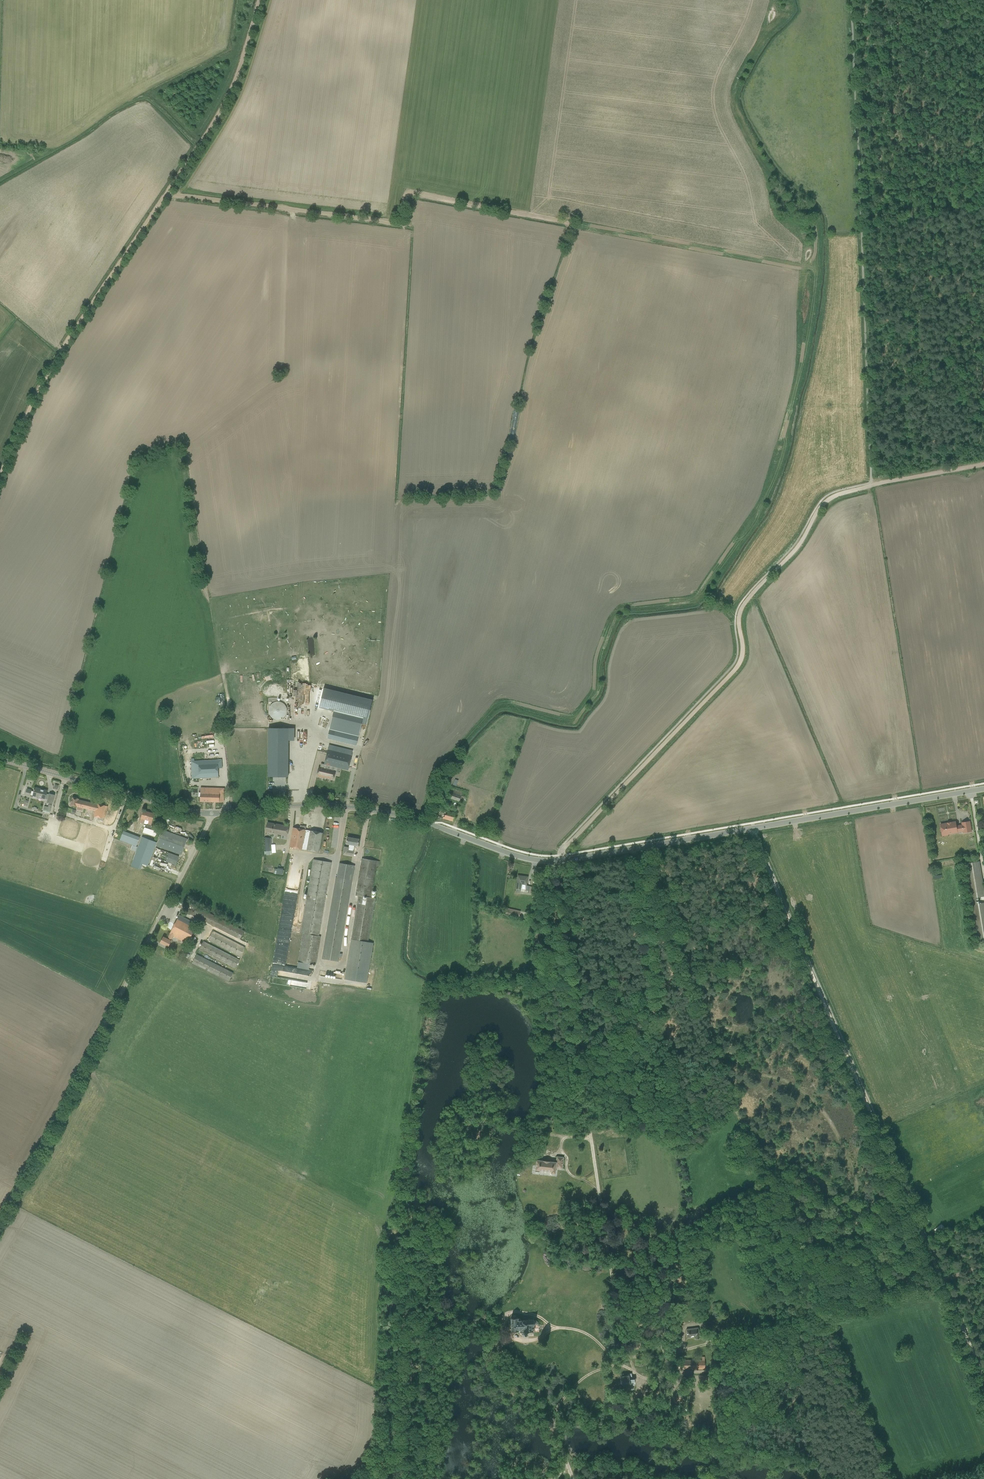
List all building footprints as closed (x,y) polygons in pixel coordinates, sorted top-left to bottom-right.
[(323,688),(319,707),(333,711),(363,718),(368,719),(373,700),(323,688)] [(278,701),(277,701),(276,701),(275,702),(274,702),(273,702),(273,703),(272,703),(271,704),(270,705),(269,706),(269,707),(269,708),(268,709),(268,710),(268,711),(268,712),(269,713),(269,714),(270,715),(270,716),(271,717),(272,718),(273,718),(273,719),(274,719),(276,720),(277,720),(278,720),(279,720),(280,719),(281,719),(282,718),(283,718),(284,717),(285,716),(286,715),(286,714),(286,713),(287,712),(287,711),(287,710),(287,709),(286,708),(286,707),(285,706),(284,705),(284,704),(283,703),(282,703),(281,702),(280,702),(278,701)] [(268,740),(268,777),(288,777),(288,740),(288,728),(283,728),(283,740),(268,740)] [(331,729),(329,738),(358,745),(361,736),(331,729)] [(329,744),(324,764),(325,764),(326,765),(334,767),(335,767),(348,770),(349,765),(353,750),(329,744)] [(191,761),(192,773),(192,778),(218,777),(218,768),(222,768),(221,760),(191,761)] [(319,767),(317,776),(324,777),(325,777),(333,779),(335,771),(334,771),(335,767),(334,767),(326,765),(325,769),(319,767)] [(49,794),(46,794),(47,791),(43,789),(43,790),(39,789),(35,787),(34,790),(34,791),(31,791),(31,790),(27,789),(25,795),(30,796),(30,795),(33,795),(33,796),(48,800),(47,802),(49,803),(52,804),(54,795),(49,794)] [(224,788),(200,788),(200,801),(223,802),(224,788)] [(462,796),(451,793),(448,798),(464,804),(466,797),(462,796)] [(72,797),(71,805),(77,806),(78,806),(77,809),(82,811),(83,808),(95,811),(94,816),(104,818),(108,806),(97,803),(97,804),(79,800),(79,799),(72,797)] [(154,814),(143,810),(140,822),(148,824),(147,827),(150,828),(154,814)] [(964,833),(972,831),(970,821),(962,822),(962,824),(956,825),(956,821),(941,824),(942,834),(948,833),(948,834),(958,833),(958,832),(964,831),(964,833)] [(278,829),(276,829),(277,824),(267,823),(266,832),(277,834),(278,829)] [(277,824),(276,829),(278,829),(277,834),(287,836),(289,826),(277,824)] [(157,831),(144,827),(143,832),(156,836),(157,831)] [(293,827),(292,832),(289,846),(306,850),(319,852),(323,833),(310,830),(310,831),(305,830),(293,827)] [(156,846),(181,855),(187,840),(188,839),(162,830),(156,846)] [(130,844),(137,847),(140,839),(139,839),(140,837),(124,831),(121,839),(130,842),(130,844)] [(136,852),(133,861),(131,866),(137,868),(139,863),(148,866),(156,843),(151,841),(152,838),(142,834),(137,848),(132,845),(130,849),(136,852)] [(358,846),(359,839),(347,837),(346,844),(350,845),(350,848),(348,848),(349,846),(344,846),(343,854),(353,855),(355,845),(358,846)] [(179,856),(156,848),(153,857),(176,865),(179,856)] [(302,934),(298,961),(315,964),(320,936),(319,936),(332,862),(313,859),(300,934),(302,934)] [(367,942),(375,898),(371,898),(376,866),(377,862),(362,859),(356,895),(358,895),(351,939),(344,979),(367,983),(369,969),(373,943),(367,942)] [(964,863),(977,940),(983,938),(983,903),(977,904),(976,897),(983,896),(983,888),(980,861),(964,863)] [(338,962),(355,865),(339,862),(336,877),(335,877),(321,959),(338,962)] [(517,875),(516,889),(521,889),(521,885),(527,885),(528,876),(517,875)] [(520,910),(506,907),(504,915),(518,918),(520,910)] [(169,934),(170,934),(173,936),(187,943),(192,934),(197,937),(201,928),(196,926),(197,924),(179,915),(169,934)] [(212,931),(208,940),(213,942),(240,956),(245,947),(212,931)] [(160,943),(168,947),(173,936),(170,934),(167,939),(163,937),(160,943)] [(203,941),(199,950),(203,951),(235,968),(239,960),(211,945),(213,942),(208,940),(207,943),(203,941)] [(196,954),(192,963),(229,981),(233,973),(200,956),(196,954)] [(556,1162),(536,1160),(535,1170),(535,1171),(539,1172),(539,1170),(551,1171),(551,1173),(555,1174),(556,1168),(562,1168),(564,1157),(556,1156),(556,1162)] [(937,1235),(946,1228),(942,1224),(934,1230),(937,1235)] [(643,1316),(632,1317),(633,1325),(644,1324),(643,1316)] [(518,1317),(510,1318),(511,1331),(519,1331),(519,1330),(520,1330),(520,1331),(522,1331),(522,1334),(524,1335),(526,1335),(527,1333),(527,1331),(534,1330),(534,1324),(536,1324),(537,1323),(537,1321),(536,1320),(534,1320),(534,1319),(520,1320),(520,1319),(519,1318),(518,1318),(518,1317)] [(698,1329),(686,1330),(687,1337),(694,1336),(695,1338),(699,1338),(698,1329)] [(702,1360),(682,1360),(682,1368),(705,1369),(704,1356),(702,1356),(702,1360)] [(628,1375),(622,1376),(623,1389),(629,1388),(629,1390),(633,1389),(633,1386),(634,1384),(634,1379),(631,1376),(631,1373),(628,1374),(628,1375)]
